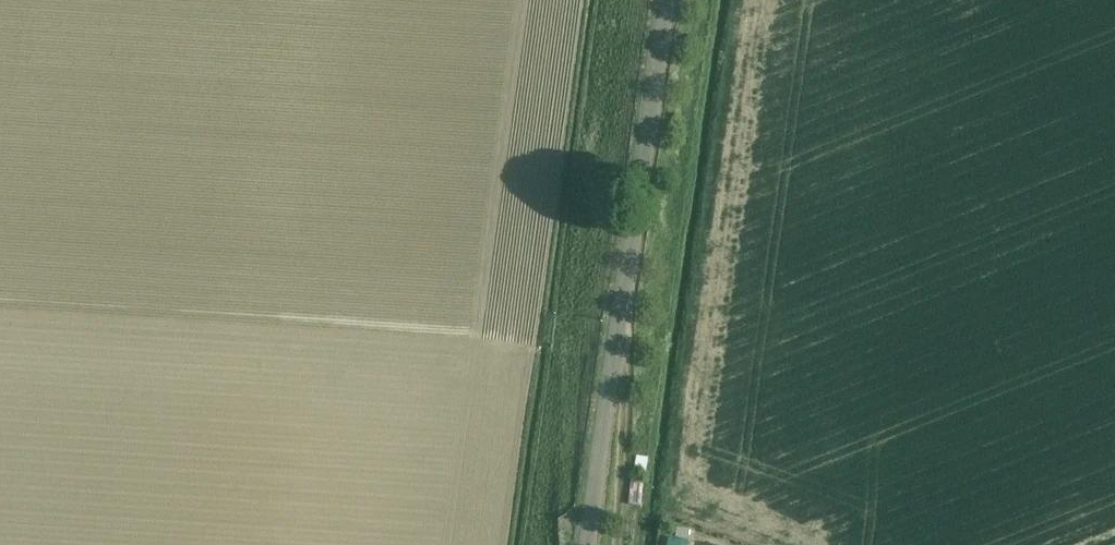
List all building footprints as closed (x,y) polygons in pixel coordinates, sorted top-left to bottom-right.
[(677,525),(675,535),(689,537),(690,527),(677,525)]
